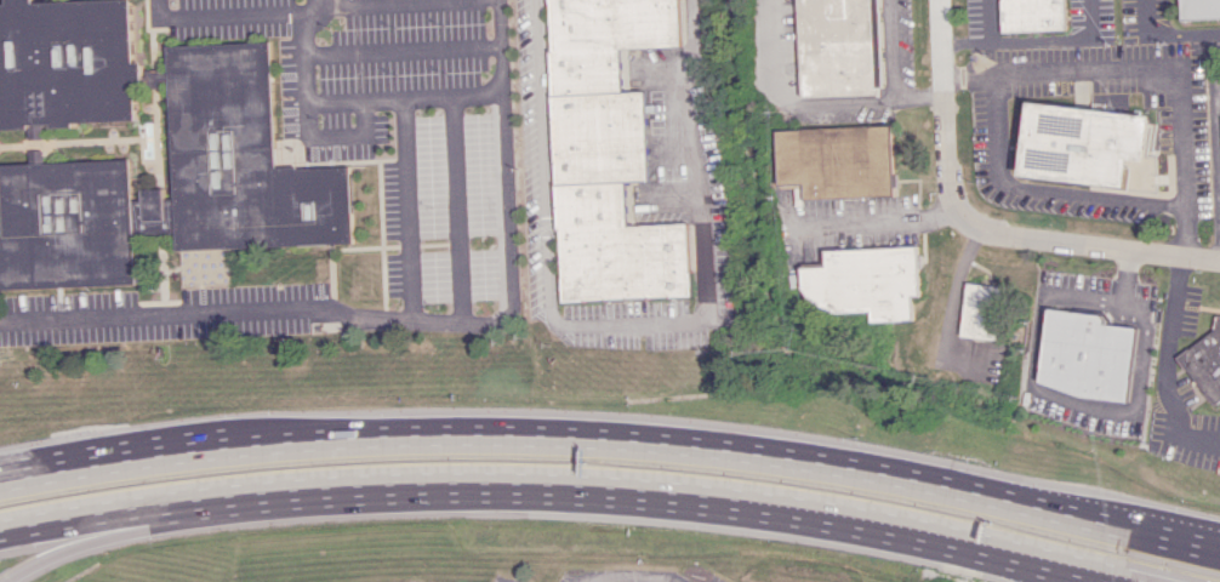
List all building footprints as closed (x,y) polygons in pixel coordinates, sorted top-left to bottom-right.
[(37,2),(36,0),(11,0),(11,4),(0,4),(0,129),(31,128),(31,139),(44,139),(44,124),(137,121),(136,87),(144,87),(143,62),(134,62),(132,0),(94,0),(37,2)] [(696,296),(693,223),(629,225),(628,181),(651,181),(648,91),(623,92),(621,48),(684,45),(683,0),(550,0),(560,300),(696,296)] [(803,97),(885,93),(881,0),(799,0),(803,97)] [(1064,0),(1001,0),(1002,31),(1064,29),(1064,0)] [(1178,20),(1219,18),(1219,0),(1177,0),(1178,20)] [(134,285),(132,232),(173,230),(174,249),(349,243),(346,165),(271,168),(266,42),(165,45),(171,198),(162,198),(162,188),(140,189),(140,200),(130,200),(129,159),(46,161),(46,150),(32,150),(32,163),(0,164),(0,289),(134,285)] [(1021,175),(1030,102),(1150,115),(1145,154),(1156,155),(1156,189),(1021,175)] [(778,129),(780,186),(806,185),(807,199),(895,196),(893,125),(778,129)] [(827,250),(828,265),(805,266),(807,310),(872,307),(873,321),(915,320),(914,296),(922,295),(920,246),(827,250)] [(962,336),(1001,340),(1007,286),(968,282),(962,336)] [(1131,399),(1138,327),(1106,324),(1107,314),(1050,308),(1042,390),(1131,399)] [(1213,405),(1219,400),(1219,322),(1176,354),(1213,405)]
